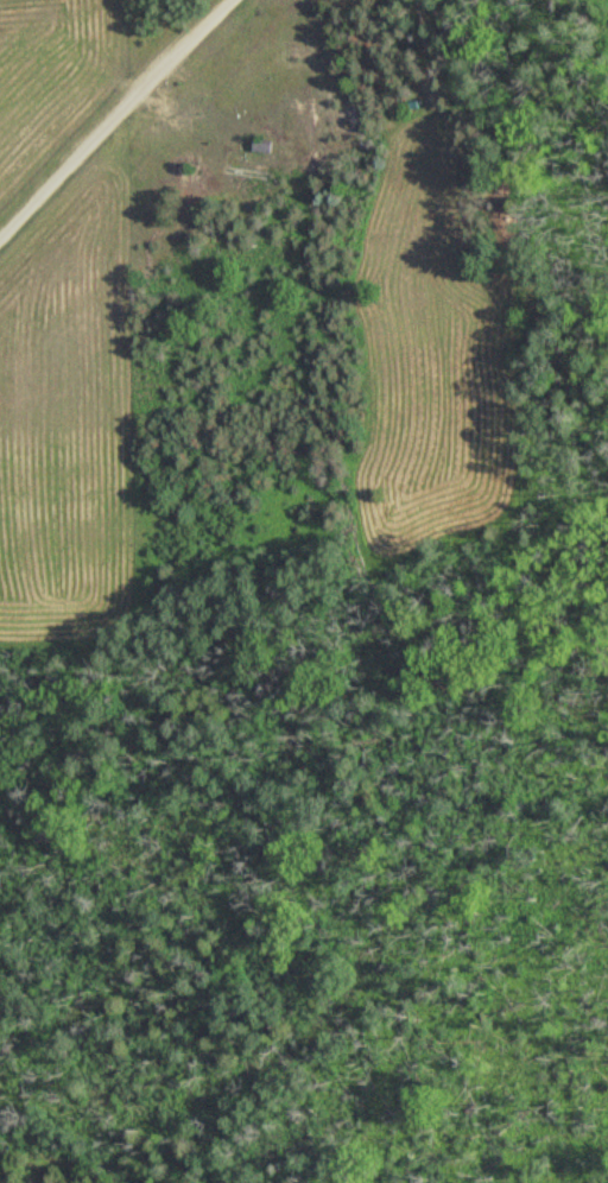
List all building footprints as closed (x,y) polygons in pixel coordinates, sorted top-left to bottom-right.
[(273,139),(256,139),(256,152),(273,153),(273,139)]
